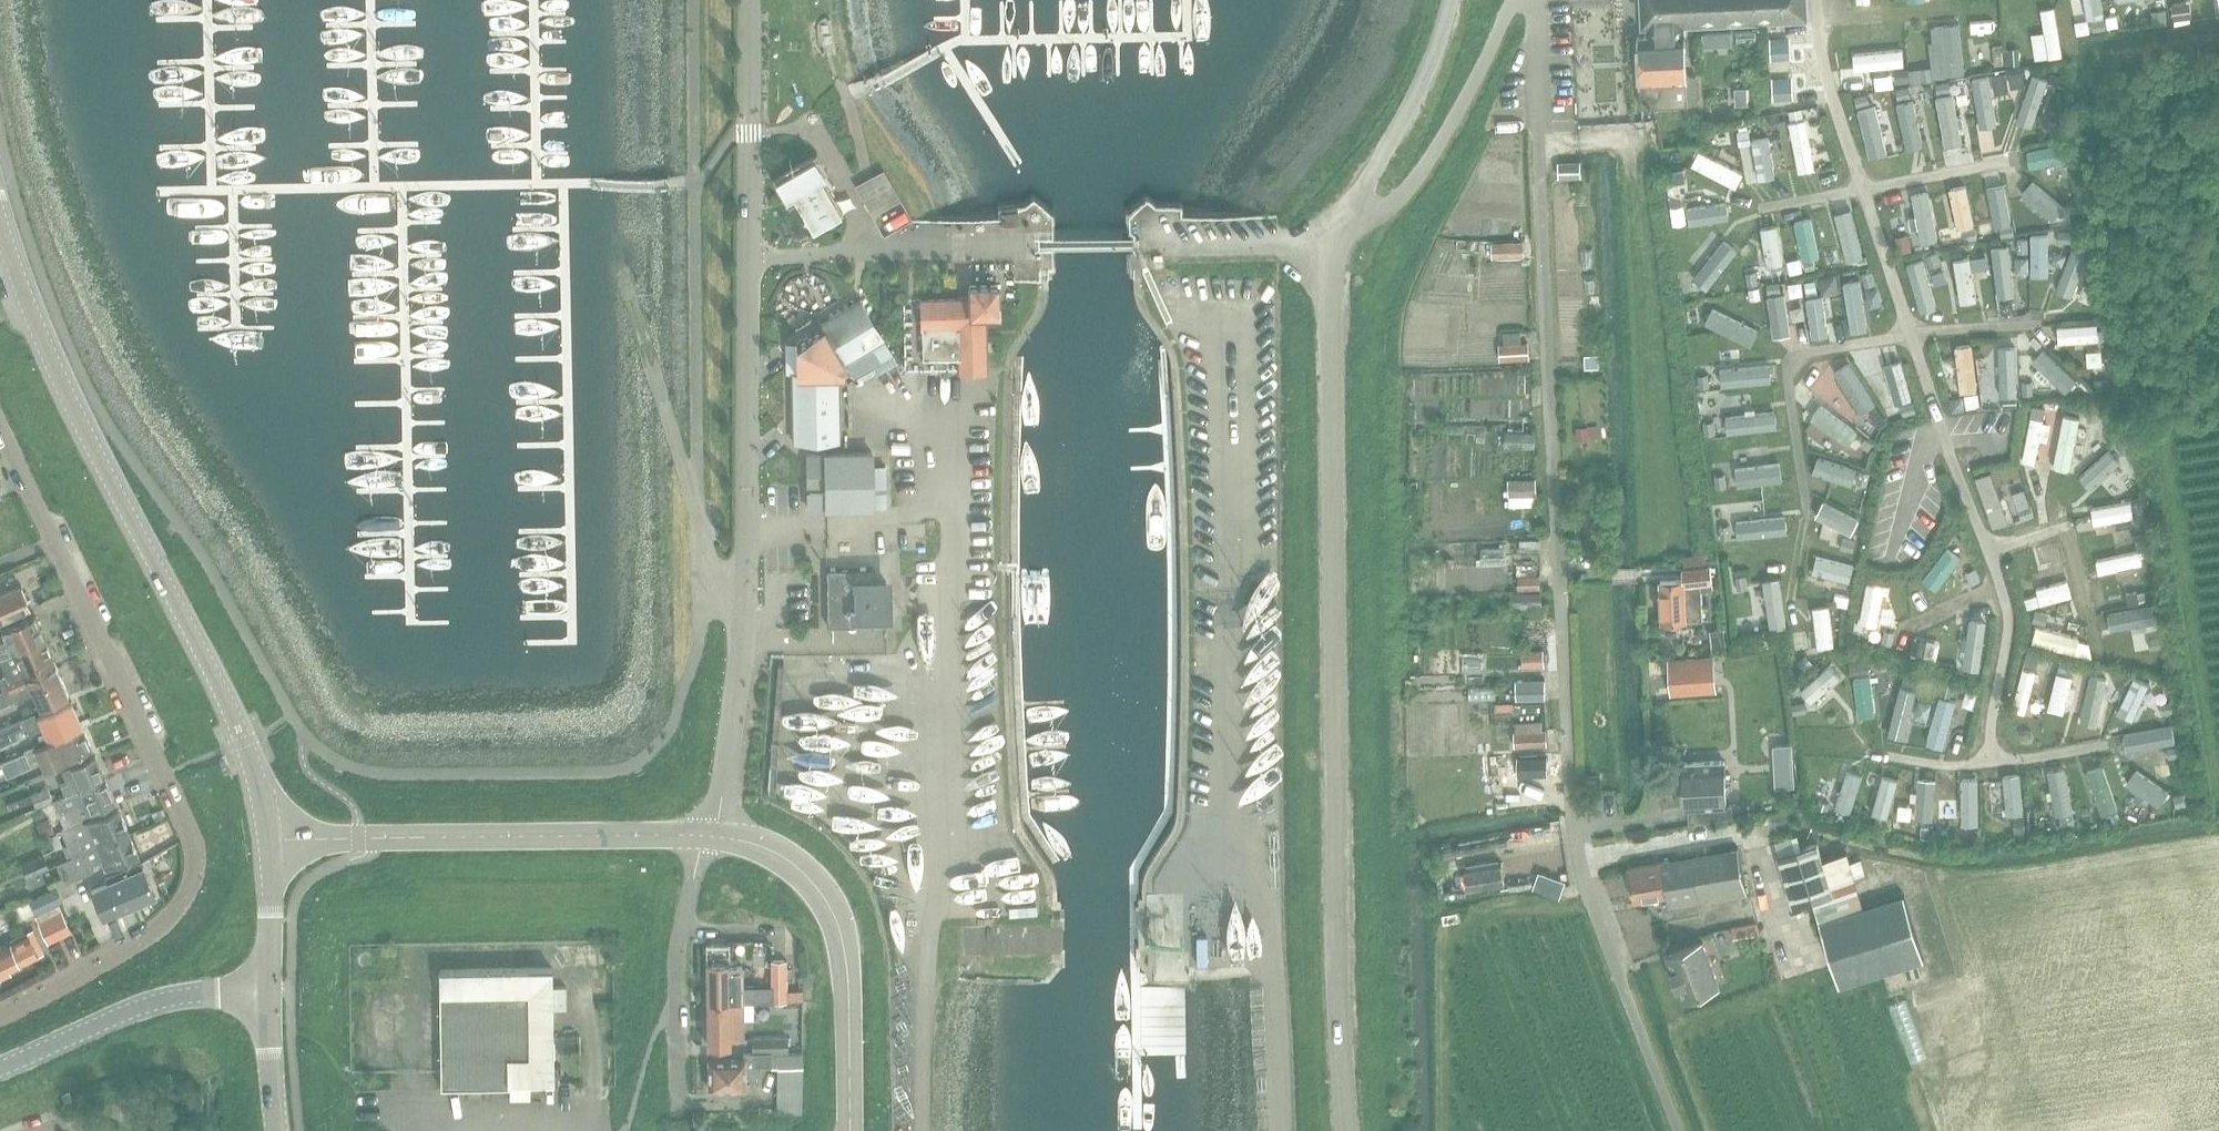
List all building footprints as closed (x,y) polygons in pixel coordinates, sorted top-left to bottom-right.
[(1801,0),(1643,0),(1644,26),(1649,26),(1649,35),(1638,36),(1641,106),(1698,103),(1696,75),(1687,75),(1685,34),(1683,34),(1683,24),(1802,18),(1801,0)] [(1989,23),(2011,22),(2010,0),(1988,0),(1989,23)] [(2062,9),(2048,12),(2052,33),(2081,27),(2075,0),(2060,0),(2062,9)] [(1950,54),(1978,54),(1978,1),(1950,2),(1950,54)] [(2190,2),(2173,4),(2174,15),(2192,13),(2190,2)] [(2117,16),(2105,18),(2107,29),(2118,27),(2117,16)] [(2105,18),(2092,20),(2094,31),(2107,29),(2105,18)] [(1872,26),(1872,46),(1922,46),(1922,26),(1872,26)] [(1731,31),(1703,32),(1703,46),(1732,45),(1731,31)] [(1787,38),(1770,39),(1771,59),(1788,59),(1787,38)] [(2002,43),(1993,44),(1994,64),(2003,64),(2002,47),(2002,43)] [(1927,48),(1929,63),(1952,60),(1950,45),(1927,48)] [(2019,47),(2002,47),(2003,64),(2020,63),(2019,47)] [(1881,68),(1881,50),(1858,51),(1858,69),(1881,68)] [(1909,51),(1894,53),(1895,67),(1910,66),(1909,51)] [(1793,80),(1817,79),(1816,53),(1792,54),(1793,80)] [(1932,67),(1910,70),(1911,82),(1911,83),(1933,81),(1932,67)] [(1910,68),(1895,69),(1896,83),(1911,82),(1910,70),(1910,68)] [(1969,70),(1954,73),(1962,115),(1977,112),(1969,70)] [(2023,71),(2008,73),(2011,88),(2026,85),(2023,71)] [(2051,71),(2048,80),(2059,83),(2062,75),(2051,71)] [(2006,73),(1991,76),(1994,94),(2009,91),(2006,73)] [(1789,78),(1772,79),(1773,99),(1790,98),(1789,78)] [(1949,79),(1935,81),(1938,96),(1952,94),(1949,79)] [(1909,86),(1896,89),(1898,100),(1912,98),(1909,86)] [(1748,88),(1735,88),(1735,105),(1748,105),(1748,88)] [(1867,92),(1855,95),(1858,106),(1870,103),(1867,92)] [(1802,107),(1788,110),(1790,120),(1804,118),(1802,107)] [(1783,110),(1769,113),(1770,121),(1770,123),(1785,121),(1783,110)] [(1751,130),(1738,132),(1741,146),(1753,144),(1751,130)] [(877,157),(891,187),(918,175),(904,145),(877,157)] [(796,202),(812,230),(843,213),(822,175),(827,172),(816,153),(772,178),(788,206),(796,202)] [(1558,177),(1581,176),(1581,162),(1558,163),(1558,177)] [(2016,214),(2033,208),(2020,165),(2002,170),(2016,214)] [(1684,168),(1669,170),(1671,183),(1686,181),(1684,168)] [(1964,178),(1980,207),(1996,199),(1979,169),(1964,178)] [(2082,170),(2073,171),(2074,184),(2084,183),(2082,170)] [(1956,219),(1951,176),(1933,178),(1939,221),(1956,219)] [(1708,203),(1745,202),(1745,181),(1707,183),(1708,203)] [(2089,207),(2089,193),(2074,193),(2074,207),(2089,207)] [(2061,196),(2032,196),(2033,211),(2061,211),(2061,196)] [(1754,256),(1765,213),(1752,209),(1740,252),(1754,256)] [(2083,210),(2071,212),(2072,226),(2085,224),(2083,210)] [(1786,213),(1790,253),(1804,252),(1800,212),(1786,213)] [(1990,223),(1977,226),(1979,237),(1993,234),(1990,223)] [(1974,226),(1962,229),(1964,240),(1977,238),(1974,226)] [(2064,228),(2059,241),(2070,244),(2074,232),(2064,228)] [(2081,230),(2077,240),(2091,245),(2095,235),(2081,230)] [(1909,233),(1895,236),(1899,252),(1912,249),(1909,233)] [(2028,239),(2018,239),(2018,253),(2028,253),(2028,239)] [(1524,240),(1492,241),(1493,257),(1525,256),(1524,240)] [(1960,244),(1950,247),(1953,257),(1963,254),(1960,244)] [(1936,251),(1927,254),(1930,267),(1940,264),(1936,251)] [(1813,258),(1804,260),(1806,270),(1815,268),(1813,258)] [(2110,280),(2116,266),(2102,260),(2096,274),(2110,280)] [(1828,297),(1842,296),(1838,262),(1824,263),(1828,297)] [(1784,266),(1773,268),(1775,279),(1786,277),(1784,266)] [(1755,271),(1745,273),(1747,286),(1758,284),(1755,271)] [(1872,271),(1862,274),(1865,286),(1875,284),(1872,271)] [(1815,280),(1804,281),(1806,291),(1816,289),(1815,280)] [(1779,281),(1767,283),(1768,293),(1781,291),(1779,281)] [(921,298),(921,299),(903,299),(904,368),(985,367),(984,312),(998,311),(997,284),(969,284),(969,297),(955,298),(921,298)] [(1759,287),(1748,289),(1750,300),(1761,298),(1759,287)] [(1784,295),(1768,297),(1773,334),(1790,332),(1784,295)] [(797,373),(792,373),(794,441),(838,440),(838,373),(842,373),(842,367),(846,365),(854,377),(873,366),(893,354),(883,338),(869,315),(860,299),(821,323),(823,326),(796,342),(797,373)] [(2112,320),(2101,321),(2101,329),(2112,328),(2112,320)] [(2106,329),(2107,348),(2125,347),(2124,328),(2106,329)] [(2070,331),(2057,343),(2087,375),(2100,363),(2070,331)] [(1982,333),(1983,388),(1995,388),(1994,333),(1982,333)] [(1500,360),(1530,359),(1529,342),(1500,343),(1500,360)] [(1878,393),(1895,382),(1870,344),(1853,355),(1878,393)] [(2012,352),(1996,354),(1998,371),(2014,369),(2012,352)] [(1598,355),(1584,355),(1585,368),(1599,368),(1598,355)] [(2014,371),(1997,374),(1999,387),(2016,384),(2014,371)] [(1709,373),(1698,374),(1700,387),(1710,385),(1709,373)] [(2110,377),(2095,379),(2096,390),(2111,389),(2110,377)] [(2032,381),(2023,381),(2023,394),(2033,394),(2032,381)] [(2052,392),(2040,439),(2065,445),(2070,424),(2064,422),(2071,397),(2052,392)] [(1888,416),(1897,404),(1885,394),(1876,406),(1888,416)] [(1978,394),(1964,395),(1966,409),(1977,408),(1977,407),(1977,406),(1977,405),(1978,404),(1979,404),(1978,394)] [(2017,397),(2002,397),(2002,407),(2017,407),(2017,397)] [(1912,402),(1900,406),(1903,416),(1916,412),(1912,402)] [(1875,407),(1868,413),(1879,427),(1887,421),(1875,407)] [(2033,407),(2031,417),(2044,420),(2046,409),(2033,407)] [(2098,408),(2087,408),(2088,421),(2098,420),(2098,408)] [(1714,421),(1703,422),(1704,435),(1715,434),(1714,421)] [(1588,426),(1577,426),(1578,440),(1588,440),(1588,426)] [(1536,432),(1506,430),(1506,445),(1535,447),(1536,432)] [(1864,439),(1861,444),(1868,450),(1872,444),(1864,439)] [(2129,439),(2118,440),(2120,452),(2131,451),(2129,439)] [(1761,464),(1799,459),(1797,443),(1759,448),(1761,464)] [(2001,453),(2007,480),(2019,477),(2013,451),(2001,453)] [(872,452),(807,453),(808,508),(886,507),(885,465),(872,465),(872,452)] [(1861,471),(1857,483),(1867,486),(1871,473),(1861,471)] [(1725,474),(1714,475),(1715,488),(1726,487),(1725,474)] [(1536,479),(1507,480),(1508,497),(1536,496),(1536,479)] [(2047,492),(2046,479),(2030,480),(2031,493),(2047,492)] [(2152,480),(2111,482),(2112,499),(2153,497),(2152,480)] [(1874,505),(1878,491),(1843,482),(1839,496),(1874,505)] [(2109,487),(2092,488),(2094,509),(2111,507),(2109,487)] [(1795,498),(1764,501),(1766,524),(1797,520),(1795,498)] [(2030,509),(2018,513),(2021,523),(2033,519),(2030,509)] [(1730,524),(1720,525),(1721,538),(1731,537),(1730,524)] [(2146,532),(2136,533),(2137,546),(2147,545),(2146,532)] [(1843,538),(1840,550),(1852,553),(1855,541),(1843,538)] [(1540,539),(1512,540),(1512,548),(1520,548),(1520,551),(1540,550),(1540,539)] [(2070,551),(2055,555),(2062,582),(2094,574),(2089,555),(2072,559),(2070,551)] [(1537,557),(1537,568),(1558,567),(1558,556),(1537,557)] [(1700,583),(1712,583),(1711,567),(1683,570),(1683,581),(1660,582),(1662,622),(1703,620),(1700,583)] [(873,625),(873,612),(886,611),(886,581),(872,581),(872,568),(827,569),(828,625),(873,625)] [(1976,568),(1966,571),(1970,583),(1980,579),(1976,568)] [(1539,574),(1517,575),(1518,590),(1540,588),(1539,574)] [(1746,575),(1736,576),(1738,592),(1749,590),(1746,575)] [(20,584),(0,593),(0,621),(30,607),(20,584)] [(2137,591),(2126,593),(2128,604),(2139,602),(2137,591)] [(1542,592),(1510,592),(1510,608),(1542,607),(1542,592)] [(2158,637),(2172,635),(2166,592),(2152,594),(2158,637)] [(1835,593),(1833,603),(1847,607),(1850,597),(1835,593)] [(2037,593),(2024,596),(2027,607),(2040,604),(2037,593)] [(2034,611),(2032,621),(2044,624),(2047,614),(2034,611)] [(44,638),(33,614),(0,629),(5,640),(0,642),(0,657),(44,638)] [(1884,629),(1881,642),(1892,645),(1895,632),(1884,629)] [(1713,631),(1710,631),(1712,651),(1715,651),(1726,650),(1724,630),(1713,631)] [(56,666),(44,638),(0,657),(0,660),(7,676),(0,679),(0,685),(2,689),(56,666)] [(1914,638),(1911,653),(1923,656),(1926,641),(1914,638)] [(2161,638),(2149,641),(2150,649),(2163,647),(2161,638)] [(2063,691),(2067,675),(2050,671),(2055,650),(2042,647),(2033,684),(2063,691)] [(2027,649),(2023,664),(2035,668),(2040,653),(2027,649)] [(1543,651),(1521,652),(1522,666),(1544,665),(1543,651)] [(1806,654),(1798,661),(1809,673),(1816,666),(1806,654)] [(1876,695),(1892,694),(1888,654),(1872,655),(1876,695)] [(2148,700),(2158,677),(2167,680),(2173,663),(2151,654),(2135,695),(2148,700)] [(1713,656),(1668,659),(1671,696),(1715,692),(1713,656)] [(1868,659),(1850,661),(1852,674),(1869,672),(1868,659)] [(2061,659),(2058,670),(2071,673),(2074,662),(2061,659)] [(1913,701),(1929,704),(1936,667),(1920,664),(1913,701)] [(2,689),(0,690),(0,706),(14,700),(14,701),(34,693),(40,707),(68,694),(56,666),(2,689)] [(2122,670),(2112,673),(2117,687),(2127,683),(2122,670)] [(1905,673),(1901,685),(1914,689),(1917,676),(1905,673)] [(1544,681),(1519,682),(1520,697),(1545,697),(1544,681)] [(1942,681),(1939,694),(1954,698),(1957,685),(1942,681)] [(1990,700),(1995,686),(1981,681),(1976,695),(1990,700)] [(82,725),(71,700),(38,715),(35,712),(0,728),(0,745),(17,737),(15,732),(27,726),(35,745),(82,725)] [(1534,724),(1561,723),(1560,700),(1534,701),(1534,724)] [(1803,701),(1792,703),(1794,714),(1805,713),(1803,701)] [(2172,701),(2160,703),(2161,714),(2174,713),(2172,701)] [(11,767),(29,760),(40,756),(45,768),(92,748),(82,725),(35,745),(24,750),(25,752),(7,758),(11,767)] [(1515,746),(1547,744),(1546,729),(1514,731),(1515,746)] [(2099,752),(2109,779),(2126,773),(2117,745),(2099,752)] [(2179,747),(2167,749),(2168,759),(2181,757),(2179,747)] [(54,800),(105,778),(95,754),(61,769),(67,782),(61,785),(65,795),(54,800)] [(1547,757),(1518,758),(1518,777),(1547,777),(1547,757)] [(1691,824),(1733,817),(1732,805),(1727,805),(1725,761),(1685,763),(1687,807),(1690,807),(1691,824)] [(2137,769),(2127,783),(2159,805),(2168,792),(2137,769)] [(1793,770),(1776,771),(1777,788),(1794,787),(1793,770)] [(56,831),(81,820),(82,816),(115,802),(105,778),(54,800),(58,809),(48,814),(56,831)] [(1916,794),(1932,795),(1933,781),(1916,780),(1916,794)] [(36,807),(53,800),(48,787),(31,794),(7,803),(10,810),(34,801),(36,807)] [(2182,794),(2173,797),(2176,807),(2185,804),(2182,794)] [(1819,799),(1816,806),(1827,810),(1830,803),(1819,799)] [(73,856),(128,832),(118,808),(85,823),(81,821),(81,820),(56,831),(56,832),(61,830),(73,856)] [(2118,810),(2109,813),(2111,820),(2112,823),(2121,819),(2118,810)] [(2071,812),(2058,814),(2060,823),(2061,826),(2073,824),(2073,822),(2071,812)] [(1876,817),(1874,826),(1882,828),(1884,820),(1876,817)] [(2026,819),(2017,820),(2018,829),(2026,829),(2026,819)] [(1921,827),(1921,838),(1929,838),(1930,827),(1921,827)] [(128,832),(73,856),(57,863),(65,882),(92,871),(90,865),(101,860),(106,870),(139,856),(128,832)] [(1517,854),(1516,836),(1487,838),(1488,856),(1517,854)] [(1794,906),(1832,894),(1817,843),(1778,855),(1794,906)] [(1630,866),(1637,900),(1667,894),(1670,906),(1746,892),(1738,847),(1630,866)] [(21,864),(25,874),(26,876),(48,867),(43,854),(21,864)] [(1468,889),(1505,883),(1502,863),(1465,869),(1468,889)] [(25,874),(21,864),(0,873),(0,881),(2,884),(25,874)] [(119,911),(156,895),(143,867),(93,888),(103,912),(117,906),(119,911)] [(61,901),(56,888),(30,899),(36,912),(61,901)] [(1818,920),(1838,984),(1924,958),(1904,893),(1818,920)] [(65,916),(92,910),(89,896),(62,903),(65,916)] [(1201,937),(1203,900),(1185,900),(1184,936),(1201,937)] [(71,930),(62,910),(58,903),(36,914),(39,921),(38,922),(47,942),(71,930)] [(1717,941),(1759,933),(1757,923),(1715,930),(1717,941)] [(38,941),(32,929),(7,941),(8,943),(0,947),(0,974),(33,958),(31,954),(35,952),(35,953),(42,950),(38,941)] [(1667,955),(1683,998),(1720,984),(1703,941),(1667,955)] [(706,960),(729,960),(728,943),(706,943),(706,960)] [(770,959),(770,1001),(786,1001),(786,959),(770,959)] [(707,1003),(743,1002),(742,966),(729,966),(729,960),(706,960),(707,1003)] [(462,969),(439,969),(439,992),(441,1087),(442,1087),(442,1082),(481,1081),(508,1081),(508,1086),(509,1085),(509,1081),(554,1080),(553,1008),(552,986),(552,967),(462,969)] [(566,986),(552,986),(553,1008),(566,1008),(566,986)] [(613,1002),(598,1003),(599,1014),(614,1013),(613,1002)] [(743,1002),(707,1003),(708,1045),(730,1044),(730,1038),(743,1038),(743,1018),(753,1018),(753,1002),(743,1002)] [(753,1037),(753,1051),(787,1051),(786,1036),(753,1037)] [(708,1058),(708,1088),(745,1087),(745,1078),(760,1077),(760,1065),(771,1064),(771,1052),(743,1052),(743,1057),(708,1058)] [(776,1067),(777,1111),(777,1113),(803,1112),(802,1052),(773,1053),(773,1067),(776,1067)] [(1813,1130),(1841,1130),(1838,1122),(1813,1130)]
